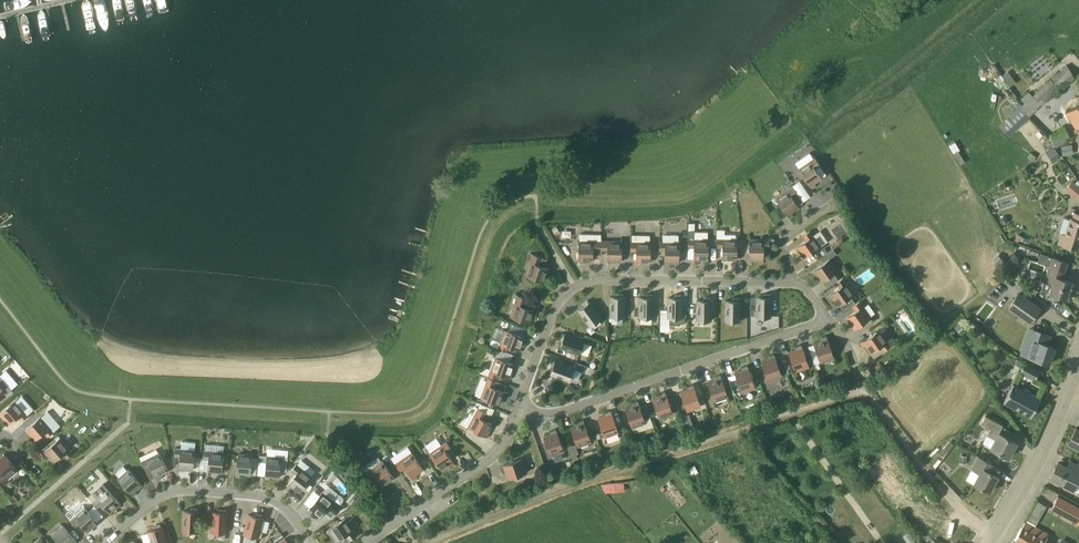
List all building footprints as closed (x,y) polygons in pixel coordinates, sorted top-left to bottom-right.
[(1000,125),(1010,135),(1074,78),(1066,65),(1022,105),(1016,99),(1001,111),(1007,117),(1000,125)] [(1006,81),(1010,86),(1016,82),(1012,77),(1006,81)] [(1065,112),(1078,134),(1078,103),(1065,112)] [(1063,127),(1049,137),(1056,148),(1072,139),(1063,127)] [(1072,144),(1061,145),(1063,155),(1073,154),(1072,144)] [(1060,157),(1054,148),(1046,153),(1052,162),(1060,157)] [(820,165),(816,159),(815,158),(799,169),(812,188),(816,186),(814,183),(822,178),(815,168),(820,165)] [(799,181),(792,186),(793,187),(776,199),(789,218),(793,215),(791,213),(799,207),(799,206),(803,203),(802,201),(809,196),(799,181)] [(1065,189),(1078,201),(1078,199),(1078,186),(1072,181),(1065,189)] [(835,195),(838,193),(834,187),(830,189),(835,195)] [(1061,234),(1058,243),(1078,249),(1078,245),(1078,214),(1074,213),(1073,219),(1070,218),(1065,235),(1061,234)] [(555,234),(555,235),(557,234),(558,233),(560,232),(558,229),(557,227),(556,226),(554,227),(553,228),(551,228),(553,230),(555,234)] [(707,237),(707,240),(694,239),(694,231),(689,230),(688,239),(688,247),(694,247),(694,263),(694,260),(708,260),(708,237),(707,237)] [(828,242),(820,231),(813,236),(809,230),(803,235),(806,239),(794,248),(794,249),(797,247),(804,258),(828,242)] [(663,234),(663,242),(659,242),(659,251),(665,251),(665,266),(669,266),(669,263),(679,263),(679,242),(679,234),(663,234)] [(641,265),(641,262),(650,262),(650,239),(650,235),(632,235),(632,242),(631,242),(630,242),(630,251),(636,251),(636,265),(641,265)] [(736,236),(736,239),(717,239),(717,242),(717,245),(717,247),(723,247),(722,262),(723,262),(723,259),(737,259),(737,236),(736,236)] [(579,264),(579,261),(593,261),(593,238),(592,238),(592,241),(579,241),(579,264)] [(608,265),(608,261),(621,262),(622,238),(621,238),(621,242),(608,241),(607,265),(608,265)] [(769,240),(758,240),(750,240),(749,260),(759,260),(759,263),(763,263),(763,247),(769,248),(769,240)] [(833,249),(826,254),(829,259),(830,258),(836,254),(833,249)] [(1051,256),(1041,253),(1038,262),(1048,266),(1044,278),(1052,280),(1048,292),(1067,299),(1073,282),(1063,279),(1069,262),(1051,256)] [(547,282),(544,281),(549,269),(544,267),(547,259),(533,254),(530,263),(525,275),(547,283),(547,282)] [(838,270),(830,258),(829,259),(810,272),(811,272),(813,271),(821,282),(823,280),(827,285),(838,278),(834,272),(838,270)] [(838,305),(839,304),(843,309),(854,301),(851,295),(854,293),(842,277),(837,280),(841,286),(827,295),(827,296),(830,294),(838,305)] [(1007,308),(1029,324),(1041,307),(1018,291),(1007,308)] [(609,317),(611,317),(622,317),(625,317),(625,316),(624,316),(624,298),(625,298),(625,297),(624,297),(624,294),(617,294),(617,297),(610,297),(610,316),(609,316),(609,317)] [(638,317),(640,317),(651,317),(654,317),(653,317),(653,298),(654,298),(654,297),(653,297),(653,294),(645,294),(645,297),(638,297),(638,298),(639,298),(639,309),(639,316),(638,316),(638,317)] [(682,298),(682,295),(674,294),(674,298),(667,298),(668,298),(668,317),(667,317),(667,318),(669,318),(670,325),(680,325),(680,323),(684,323),(684,318),(682,318),(683,317),(682,317),(682,298),(683,298),(682,298)] [(747,297),(747,317),(771,317),(771,316),(770,316),(771,298),(771,297),(770,297),(770,294),(763,294),(763,297),(747,297)] [(534,310),(529,308),(532,300),(520,295),(517,304),(512,302),(512,303),(515,304),(510,316),(532,324),(530,323),(534,310)] [(710,300),(710,297),(703,297),(703,300),(696,300),(696,301),(697,301),(696,319),(696,320),(711,320),(711,301),(712,301),(712,300),(710,300)] [(739,301),(739,298),(732,298),(732,301),(725,301),(726,301),(725,320),(725,321),(740,321),(740,320),(739,320),(740,302),(740,301),(739,301)] [(589,303),(587,300),(581,304),(583,307),(578,311),(578,312),(579,311),(590,326),(589,327),(602,318),(602,317),(601,318),(590,303),(591,302),(590,302),(589,303)] [(854,329),(870,317),(859,301),(853,305),(856,310),(844,319),(847,318),(854,329)] [(1057,302),(1053,308),(1054,308),(1061,313),(1062,314),(1066,308),(1066,307),(1058,301),(1057,302)] [(1050,335),(1039,332),(1029,328),(1020,354),(1049,364),(1054,347),(1047,345),(1050,335)] [(520,350),(524,337),(502,329),(502,330),(505,331),(498,349),(506,352),(508,346),(522,351),(523,351),(520,350)] [(871,352),(880,346),(883,350),(890,345),(879,329),(860,342),(863,346),(865,344),(871,352)] [(579,355),(579,353),(584,340),(583,340),(583,341),(566,334),(565,333),(565,335),(562,334),(559,340),(562,341),(560,348),(561,348),(578,354),(578,355),(579,355)] [(834,357),(832,353),(826,335),(819,338),(820,341),(814,343),(820,362),(834,357)] [(809,366),(804,354),(801,344),(794,347),(795,349),(789,352),(795,371),(809,366)] [(768,359),(762,361),(768,380),(781,375),(774,354),(767,356),(768,359)] [(510,377),(514,364),(495,358),(491,369),(489,376),(496,379),(498,373),(512,379),(513,378),(510,377)] [(555,362),(552,361),(550,367),(553,369),(550,375),(551,375),(569,381),(568,382),(569,382),(574,367),(573,368),(556,361),(555,360),(555,362)] [(1020,372),(1034,379),(1039,369),(1025,362),(1020,372)] [(741,370),(735,373),(742,392),(755,387),(747,365),(740,367),(741,370)] [(714,380),(708,382),(714,401),(728,396),(720,375),(713,377),(714,380)] [(4,391),(7,394),(12,390),(0,376),(0,394),(4,391)] [(495,381),(488,378),(487,378),(483,388),(477,386),(474,395),(500,405),(504,392),(507,393),(508,392),(493,387),(495,381)] [(687,389),(681,392),(687,411),(701,406),(693,384),(686,386),(687,389)] [(1040,399),(1030,394),(1012,384),(1003,401),(1031,416),(1040,399)] [(659,397),(653,399),(659,418),(673,413),(665,391),(658,394),(659,397)] [(7,426),(18,416),(22,421),(28,416),(15,401),(18,399),(17,399),(0,414),(8,424),(6,426),(7,426)] [(632,406),(626,408),(632,427),(645,423),(638,401),(631,403),(632,406)] [(480,404),(475,415),(472,413),(472,414),(475,415),(468,427),(488,438),(489,438),(486,436),(492,424),(487,422),(494,409),(480,404)] [(605,416),(598,418),(605,437),(618,432),(611,410),(604,413),(605,416)] [(32,442),(44,432),(48,436),(49,435),(53,432),(54,431),(41,417),(44,415),(43,414),(26,430),(34,440),(32,442)] [(998,432),(1002,424),(985,415),(981,423),(990,428),(986,436),(982,444),(1008,457),(1016,442),(998,432)] [(577,425),(571,427),(578,446),(591,442),(583,420),(576,422),(577,425)] [(690,423),(684,425),(687,431),(694,428),(693,424),(690,423)] [(1078,449),(1078,429),(1076,428),(1071,436),(1074,437),(1070,444),(1078,449)] [(550,434),(544,437),(550,456),(564,451),(556,429),(549,432),(550,434)] [(67,458),(73,453),(60,439),(63,436),(62,436),(60,437),(57,441),(45,451),(50,458),(48,460),(51,464),(63,454),(67,458)] [(180,469),(193,470),(195,442),(181,441),(181,449),(175,448),(174,456),(180,456),(179,472),(180,469)] [(451,448),(446,442),(430,453),(429,450),(428,450),(429,452),(432,456),(437,463),(439,467),(441,470),(449,464),(451,467),(454,464),(446,452),(451,448)] [(224,449),(223,449),(223,446),(205,445),(205,451),(204,451),(203,458),(209,459),(207,474),(208,474),(208,471),(222,472),(224,449)] [(162,477),(161,474),(168,471),(158,450),(157,450),(155,446),(138,455),(145,468),(150,479),(155,476),(157,480),(162,477)] [(579,453),(577,449),(570,451),(572,456),(573,460),(578,459),(577,454),(579,453)] [(417,477),(415,475),(423,469),(410,450),(409,451),(411,453),(395,464),(400,470),(404,467),(413,480),(417,477)] [(2,474),(0,476),(0,481),(4,486),(10,481),(8,478),(18,470),(2,452),(2,453),(4,455),(0,458),(0,471),(2,474)] [(252,458),(252,452),(251,455),(238,454),(236,477),(241,477),(241,474),(256,476),(258,459),(252,458)] [(281,457),(281,454),(280,454),(280,457),(267,456),(265,479),(270,480),(270,476),(279,477),(280,471),(287,472),(288,458),(281,457)] [(871,466),(891,501),(910,490),(889,455),(871,466)] [(993,465),(984,460),(977,456),(965,479),(989,492),(998,477),(989,472),(993,465)] [(383,461),(381,463),(377,457),(363,468),(371,479),(375,475),(384,488),(385,488),(383,485),(394,478),(383,461)] [(506,472),(508,479),(527,472),(522,459),(500,466),(503,473),(506,472)] [(566,462),(568,468),(575,466),(572,459),(566,462)] [(1073,490),(1077,482),(1078,483),(1078,465),(1069,460),(1066,466),(1058,462),(1050,478),(1073,490)] [(289,484),(299,492),(314,474),(313,473),(311,476),(296,464),(291,470),(296,474),(286,486),(287,486),(289,484)] [(126,470),(122,465),(114,472),(119,477),(126,470)] [(142,485),(126,467),(128,470),(118,479),(133,496),(137,493),(134,491),(142,485)] [(138,480),(141,484),(142,482),(146,479),(142,475),(137,480),(138,480)] [(112,515),(110,512),(120,503),(103,484),(89,497),(92,501),(97,507),(101,504),(111,515),(112,515)] [(334,496),(332,499),(322,492),(308,510),(309,511),(310,508),(321,517),(325,512),(331,516),(342,502),(343,500),(343,499),(343,497),(342,496),(341,495),(339,494),(337,494),(335,495),(334,496)] [(1058,496),(1050,510),(1078,525),(1078,507),(1058,496)] [(1027,521),(1036,526),(1046,507),(1038,502),(1027,521)] [(90,533),(88,531),(98,522),(83,505),(82,505),(84,508),(70,520),(76,526),(80,523),(90,534),(90,533)] [(199,512),(198,511),(197,511),(197,508),(190,508),(190,511),(183,511),(184,511),(183,531),(197,532),(198,523),(198,512),(199,512)] [(227,513),(226,513),(226,510),(219,509),(219,513),(212,512),(212,513),(213,513),(212,532),(226,533),(227,514),(227,513)] [(263,518),(262,518),(263,515),(256,513),(255,516),(248,514),(248,515),(245,527),(244,531),(243,534),(245,535),(243,542),(248,542),(255,542),(257,537),(262,519),(263,518)] [(327,532),(329,530),(337,541),(338,541),(346,535),(349,540),(354,537),(358,535),(357,534),(354,529),(356,528),(355,527),(353,529),(345,518),(326,531),(327,532)] [(1035,527),(1025,521),(1022,527),(1015,539),(1022,542),(1044,542),(1048,535),(1035,527)] [(76,541),(61,524),(63,527),(53,535),(59,542),(74,542),(76,541)] [(149,532),(152,542),(153,542),(169,542),(167,538),(166,538),(162,527),(162,526),(161,527),(160,524),(153,526),(154,529),(148,532),(149,532)]
